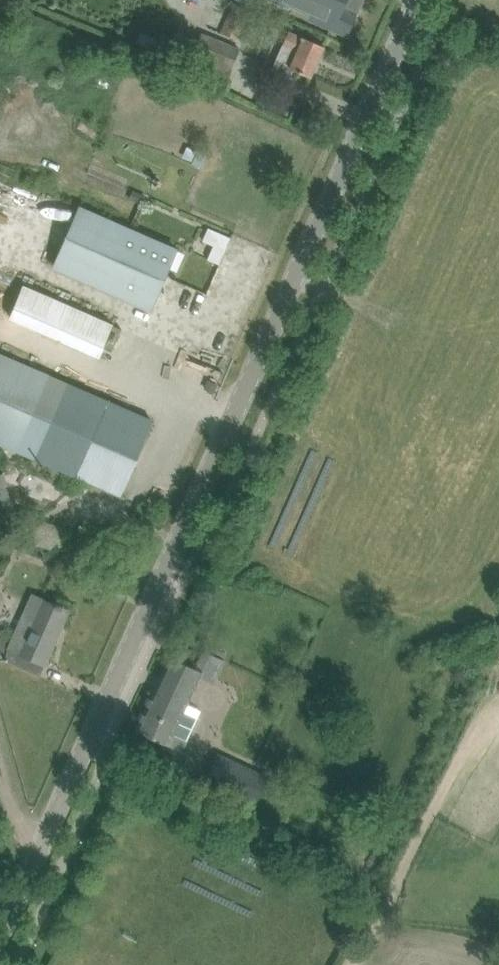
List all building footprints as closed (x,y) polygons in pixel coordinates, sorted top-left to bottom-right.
[(315,11),(312,18),(347,34),(357,11),(355,10),(359,0),(290,0),(315,11)] [(228,12),(221,31),(237,38),(239,33),(246,35),(251,22),(244,18),(245,17),(228,12)] [(203,31),(195,52),(231,68),(240,48),(203,31)] [(276,62),(272,71),(290,79),(294,70),(310,77),(324,46),(306,38),(301,36),(301,37),(289,32),(275,61),(276,62)] [(213,151),(197,145),(191,160),(207,166),(213,151)] [(80,207),(54,266),(150,308),(176,249),(80,207)] [(218,244),(212,256),(221,261),(234,237),(213,225),(206,238),(218,244)] [(31,283),(16,319),(108,356),(123,321),(31,283)] [(18,450),(89,481),(121,495),(153,421),(134,413),(50,376),(0,355),(0,442),(18,450)] [(17,509),(8,485),(0,488),(0,515),(17,509)] [(32,595),(12,641),(4,659),(29,670),(34,660),(45,665),(70,610),(42,598),(41,599),(32,595)] [(136,730),(154,738),(183,752),(202,709),(186,702),(200,670),(170,656),(136,730)] [(205,781),(242,798),(256,804),(269,777),(218,754),(205,781)]
